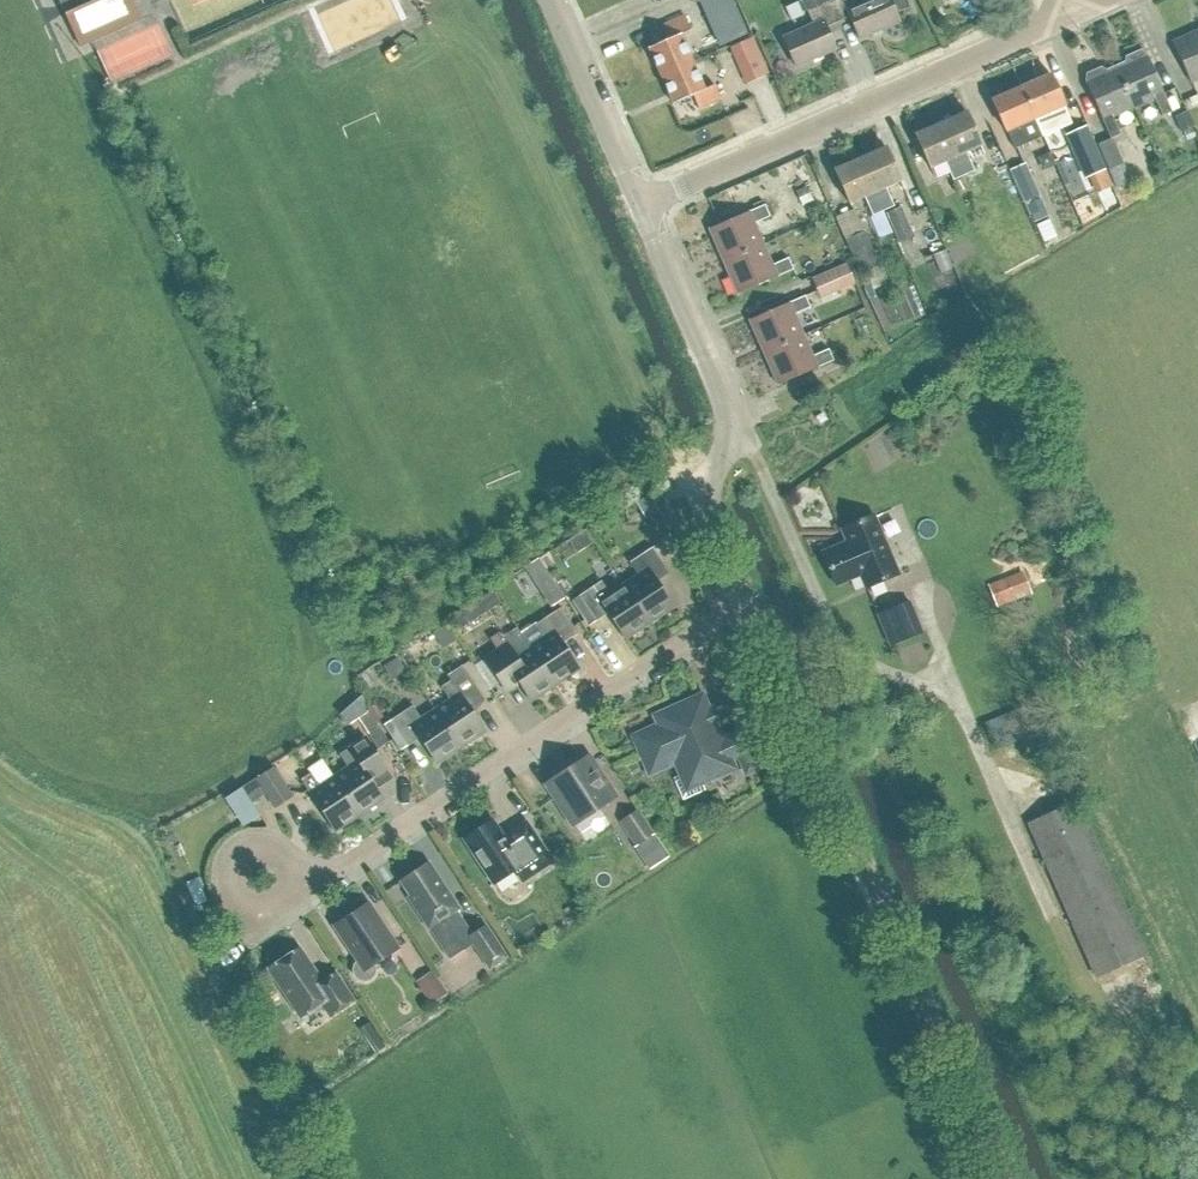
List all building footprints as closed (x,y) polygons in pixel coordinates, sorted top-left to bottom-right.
[(66,13),(65,14),(80,47),(141,19),(132,0),(60,0),(66,13)] [(806,10),(812,24),(782,38),(795,67),(835,50),(825,28),(838,22),(828,0),(802,0),(797,3),(801,12),(806,10)] [(828,0),(838,22),(849,17),(858,39),(898,22),(889,0),(867,0),(864,1),(863,0),(828,0)] [(667,40),(648,48),(660,76),(692,62),(680,35),(690,30),(683,16),(661,26),(667,40)] [(1171,42),(1189,83),(1197,79),(1197,30),(1171,42)] [(750,38),(730,47),(746,84),(766,75),(750,38)] [(1145,54),(1114,67),(1133,108),(1163,94),(1145,54)] [(692,62),(660,76),(672,104),(692,95),(698,109),(720,99),(714,85),(704,89),(692,62)] [(1114,67),(1114,66),(1104,70),(1100,67),(1084,74),(1084,81),(1108,135),(1110,139),(1119,135),(1112,118),(1133,109),(1133,108),(1114,67)] [(1042,136),(1059,129),(1071,124),(1063,106),(1064,106),(1050,74),(1020,87),(1042,136)] [(1042,136),(1020,87),(991,100),(1005,132),(1006,131),(1014,149),(1042,136)] [(1196,129),(1197,128),(1197,95),(1197,94),(1182,101),(1196,129)] [(980,146),(965,111),(940,123),(963,176),(973,171),(965,153),(980,146)] [(1189,128),(1183,113),(1171,118),(1177,133),(1189,128)] [(963,176),(940,123),(914,134),(929,169),(944,162),(952,180),(963,176)] [(1087,126),(1086,126),(1064,136),(1084,179),(1088,177),(1096,194),(1112,187),(1105,171),(1107,170),(1087,126)] [(1129,182),(1110,139),(1108,135),(1094,141),(1116,188),(1129,182)] [(851,156),(874,147),(870,137),(847,146),(851,156)] [(1026,215),(1008,169),(998,146),(979,154),(1008,222),(1018,218),(1022,227),(1030,224),(1026,215)] [(882,211),(893,206),(885,188),(900,181),(885,147),(859,158),(882,211)] [(859,158),(833,169),(849,204),(864,197),(872,215),(868,217),(877,239),(892,233),(882,211),(859,158)] [(1008,169),(1026,215),(1027,214),(1031,223),(1045,217),(1042,210),(1043,209),(1023,163),(1008,169)] [(723,263),(762,245),(753,224),(769,217),(764,205),(710,229),(709,228),(708,229),(723,263)] [(911,212),(930,256),(947,248),(928,205),(911,212)] [(899,244),(914,237),(900,206),(885,213),(899,244)] [(884,284),(853,210),(835,218),(859,274),(864,272),(872,289),(884,284)] [(814,223),(820,236),(829,232),(824,219),(814,223)] [(771,266),(762,245),(723,263),(737,296),(739,295),(738,294),(793,270),(787,259),(771,266)] [(854,284),(845,263),(809,279),(819,299),(854,284)] [(763,354),(802,337),(793,315),(809,308),(804,297),(750,321),(749,320),(748,320),(763,354)] [(802,337),(763,354),(778,387),(779,387),(778,385),(833,362),(828,350),(811,357),(802,337)] [(846,543),(821,554),(835,586),(860,575),(866,589),(897,575),(872,516),(840,529),(846,543)] [(637,576),(623,585),(636,604),(649,624),(673,608),(656,582),(667,574),(651,549),(629,563),(637,576)] [(1021,570),(1014,573),(997,581),(1007,602),(1030,592),(1021,570)] [(549,606),(563,597),(552,580),(538,589),(549,606)] [(587,627),(595,622),(607,614),(624,640),(649,624),(636,604),(623,585),(609,594),(600,582),(571,602),(587,627)] [(910,600),(877,614),(892,647),(925,632),(910,600)] [(529,647),(554,686),(578,670),(561,644),(577,634),(560,608),(534,625),(543,638),(529,647)] [(446,624),(432,633),(442,648),(456,639),(446,624)] [(507,693),(519,685),(530,702),(554,686),(529,647),(514,657),(506,644),(484,659),(507,693)] [(448,700),(434,710),(460,748),(484,732),(473,715),(483,700),(461,666),(446,675),(450,681),(440,688),(448,700)] [(660,726),(634,738),(629,740),(647,779),(673,767),(677,776),(673,778),(682,800),(704,791),(700,782),(731,768),(727,760),(738,755),(746,772),(763,765),(748,729),(719,742),(700,698),(656,717),(660,726)] [(460,748),(434,710),(420,719),(412,707),(390,721),(407,746),(419,738),(436,764),(460,748)] [(388,742),(367,711),(356,718),(377,749),(388,742)] [(386,770),(364,738),(338,755),(347,768),(333,777),(358,816),(382,800),(370,781),(386,770)] [(613,798),(586,758),(546,784),(573,824),(613,798)] [(242,809),(265,794),(274,808),(291,797),(272,769),(233,794),(242,809)] [(358,816),(333,777),(318,786),(310,774),(300,780),(334,832),(358,816)] [(1095,981),(1144,960),(1076,806),(1027,828),(1095,981)] [(618,822),(634,846),(653,834),(637,810),(618,822)] [(492,885),(513,871),(521,883),(552,862),(525,822),(502,837),(491,821),(462,840),(492,885)] [(428,929),(442,920),(456,911),(458,909),(427,863),(399,882),(409,896),(407,897),(428,929)] [(333,926),(357,963),(354,967),(353,973),(356,978),(361,980),(367,980),(371,977),(373,971),(372,966),(398,949),(367,903),(333,926)] [(456,911),(442,920),(464,951),(472,946),(488,970),(508,957),(485,924),(471,933),(456,911)] [(322,982),(299,948),(267,970),(299,1018),(320,1004),(329,1017),(353,1001),(335,973),(322,982)] [(455,961),(441,967),(451,992),(465,986),(455,961)] [(414,982),(430,1004),(446,993),(430,970),(414,982)]
